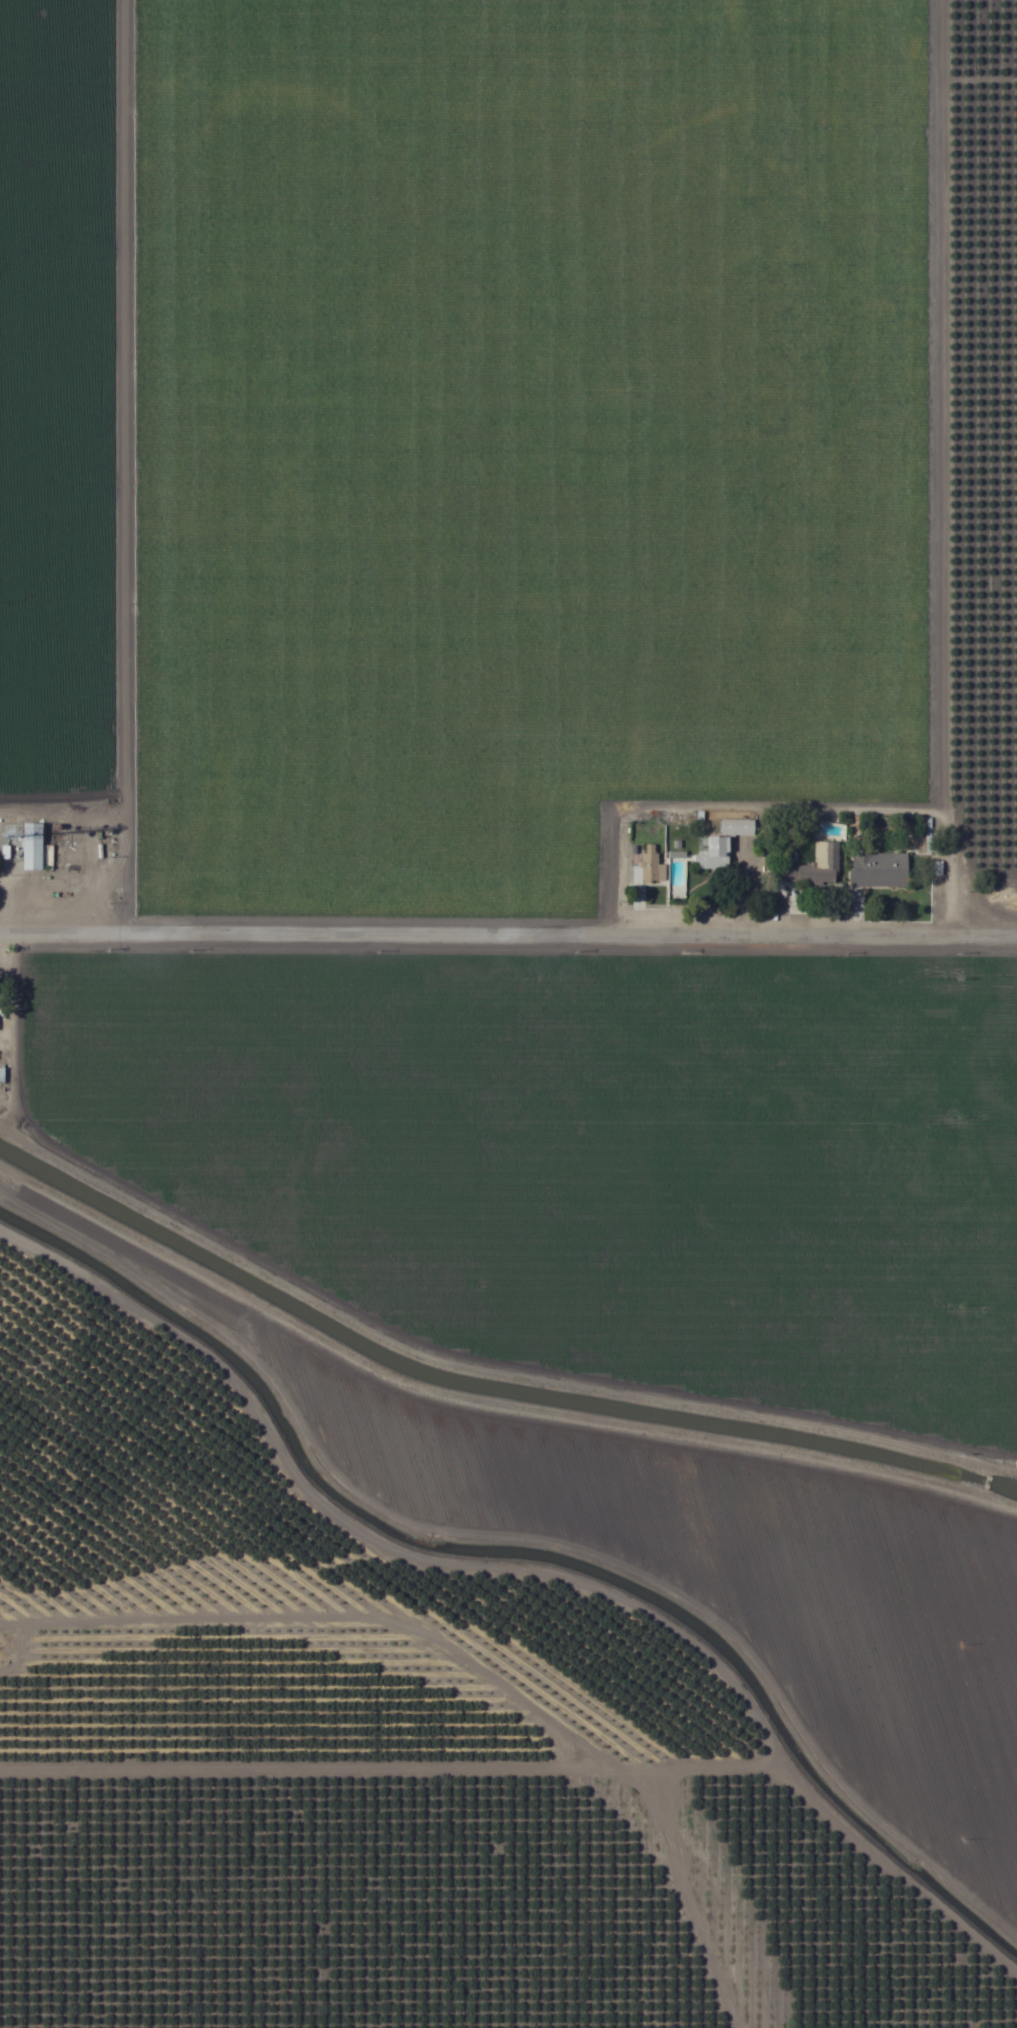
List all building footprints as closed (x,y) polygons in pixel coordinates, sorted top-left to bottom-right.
[(730,870),(731,834),(753,835),(754,821),(722,820),(721,836),(701,836),(700,869),(730,870)] [(24,871),(52,871),(52,831),(44,831),(44,823),(24,823),(24,871)] [(838,842),(814,842),(814,865),(788,865),(788,884),(838,884),(838,842)] [(637,881),(665,881),(665,864),(656,864),(656,845),(637,845),(637,881)] [(908,853),(855,853),(855,887),(908,887),(908,853)]
